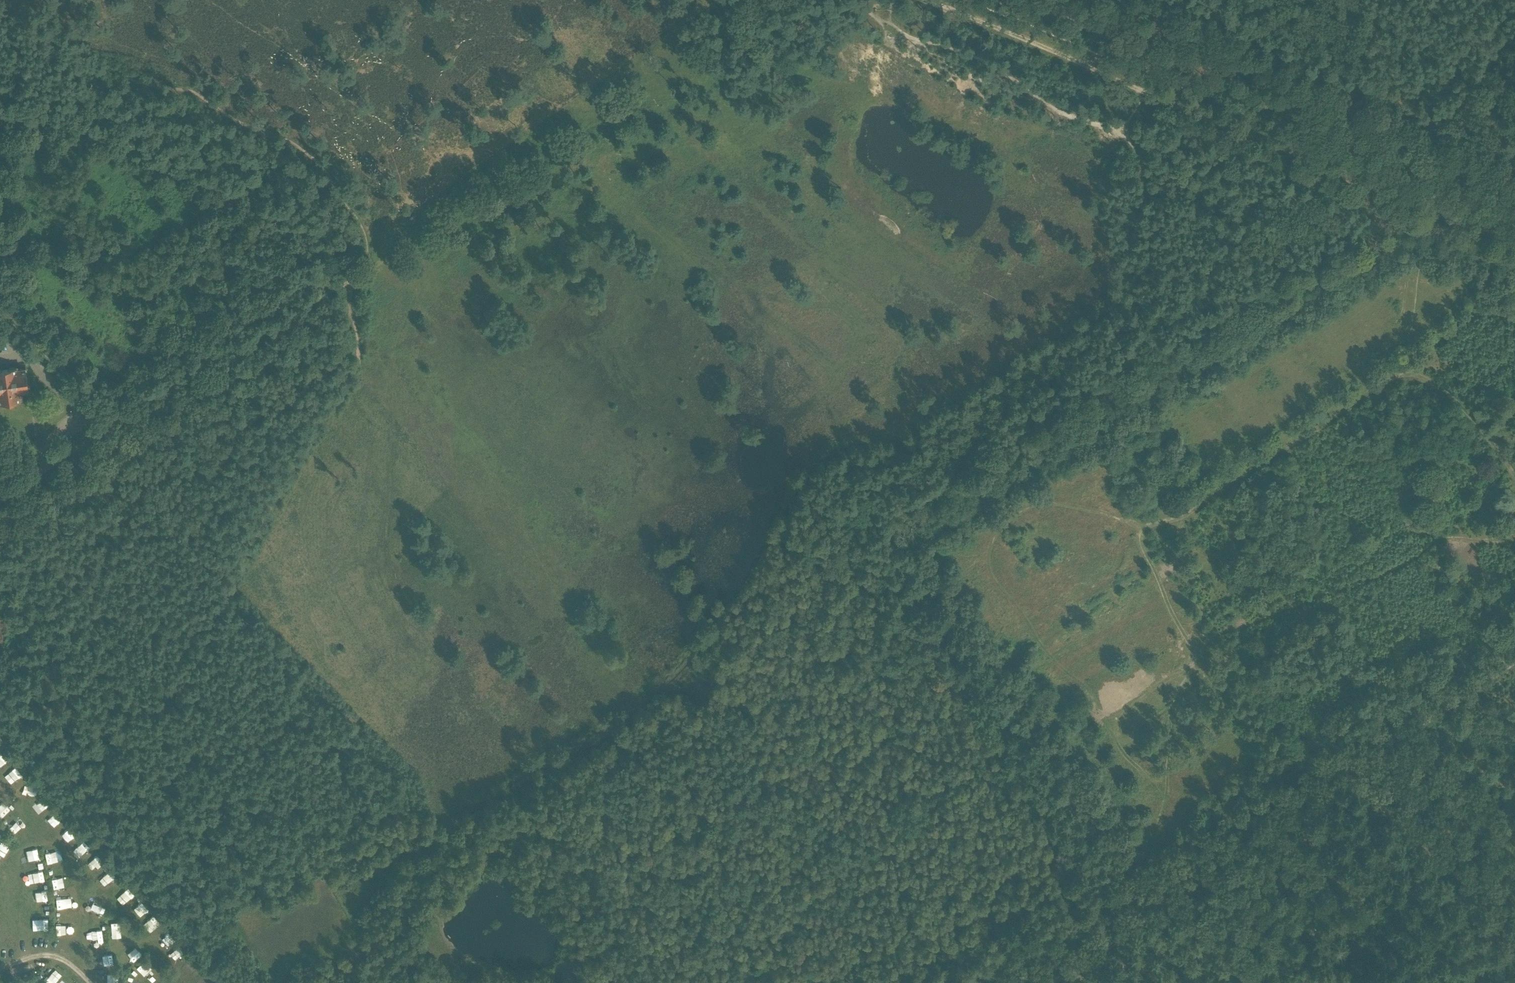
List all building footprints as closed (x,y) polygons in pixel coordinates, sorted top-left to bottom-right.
[(17,367),(0,369),(0,401),(26,397),(25,389),(28,388),(25,368),(17,369),(17,367)] [(89,420),(95,414),(92,410),(85,416),(89,420)]
